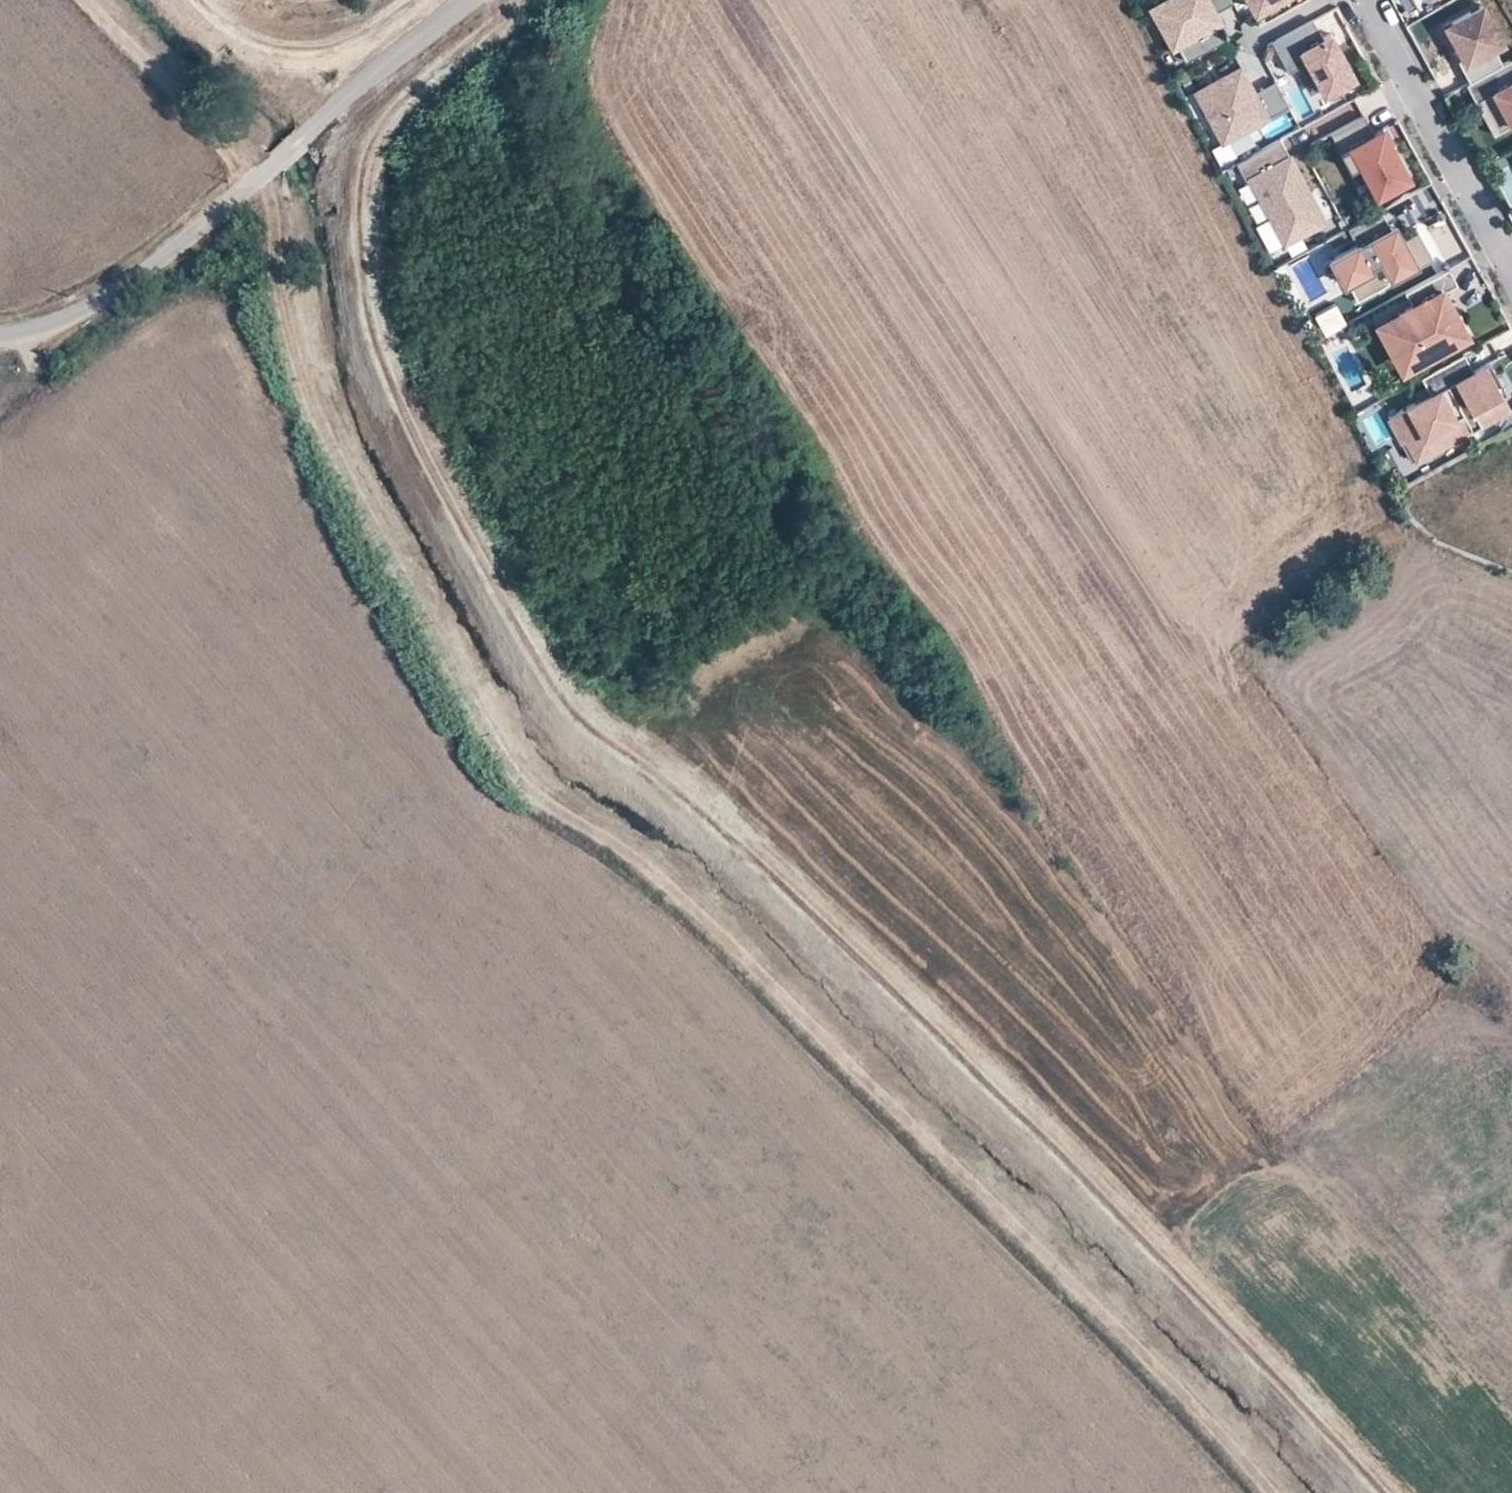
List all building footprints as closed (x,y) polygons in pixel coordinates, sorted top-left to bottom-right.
[(1156,1),(1177,40),(1175,41),(1184,58),(1221,37),(1213,22),(1219,18),(1213,8),(1229,0),(1157,0),(1156,1)] [(1177,40),(1156,1),(1149,4),(1171,44),(1175,41),(1177,40)] [(1459,63),(1469,82),(1502,64),(1493,46),(1502,41),(1482,5),(1446,25),(1459,48),(1465,60),(1459,63)] [(1313,19),(1271,42),(1288,71),(1310,59),(1328,90),(1354,76),(1330,33),(1323,37),(1313,19)] [(1453,51),(1459,63),(1465,60),(1459,48),(1453,51)] [(1502,64),(1469,82),(1466,84),(1476,102),(1480,100),(1497,132),(1511,124),(1511,58),(1502,64)] [(1287,102),(1273,77),(1252,89),(1239,64),(1195,89),(1222,138),(1287,102)] [(1497,132),(1480,100),(1476,102),(1493,134),(1497,132)] [(1364,115),(1331,133),(1350,169),(1360,164),(1377,194),(1409,177),(1382,128),(1373,133),(1364,115)] [(1308,191),(1280,138),(1236,162),(1245,180),(1249,178),(1284,241),(1324,219),(1312,197),(1307,200),(1304,193),(1308,191)] [(1371,269),(1386,279),(1404,270),(1405,273),(1432,258),(1417,231),(1402,239),(1398,232),(1394,234),(1380,210),(1347,228),(1356,244),(1333,256),(1346,282),(1371,269)] [(1445,215),(1427,223),(1443,258),(1461,250),(1445,215)] [(1327,257),(1315,265),(1329,286),(1340,278),(1327,257)] [(1448,268),(1404,292),(1411,305),(1397,312),(1406,329),(1391,338),(1407,366),(1470,332),(1454,303),(1450,305),(1443,291),(1456,283),(1448,268)] [(1371,269),(1346,282),(1356,299),(1388,282),(1386,279),(1371,269)] [(1313,310),(1324,331),(1345,320),(1334,299),(1313,310)] [(1399,371),(1407,366),(1391,338),(1406,329),(1397,312),(1374,325),(1399,371)] [(1463,353),(1421,376),(1430,393),(1473,370),(1463,353)] [(1503,388),(1488,361),(1473,370),(1430,393),(1387,416),(1401,441),(1405,439),(1416,459),(1508,408),(1498,390),(1503,388)]
